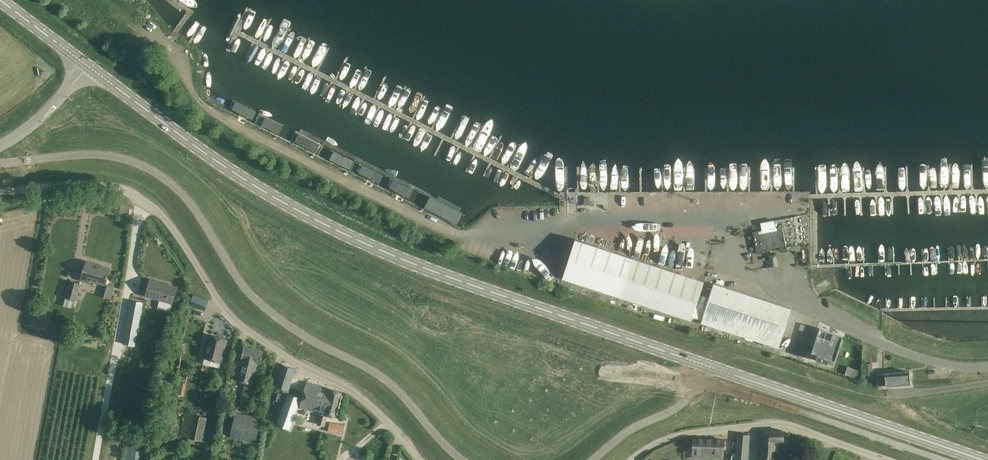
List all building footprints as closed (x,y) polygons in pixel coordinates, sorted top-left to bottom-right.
[(244,125),(255,104),(210,82),(200,103),(244,125)] [(244,125),(282,144),(292,123),(255,104),(244,125)] [(282,144),(323,164),(333,143),(292,123),(282,144)] [(414,186),(405,205),(464,234),(474,213),(416,184),(414,186)] [(777,227),(776,228),(775,220),(760,223),(762,233),(759,234),(758,231),(752,232),(757,254),(760,253),(762,253),(762,250),(763,250),(780,247),(780,249),(786,248),(786,247),(782,228),(782,226),(777,227)] [(575,239),(563,277),(620,296),(691,319),(699,296),(704,281),(632,258),(575,239)] [(110,268),(86,261),(81,279),(88,282),(89,279),(105,284),(110,268)] [(177,287),(150,279),(146,295),(173,303),(177,287)] [(79,283),(70,281),(64,305),(75,309),(78,299),(75,298),(79,283)] [(112,298),(113,285),(106,284),(105,297),(112,298)] [(790,309),(714,284),(701,323),(778,347),(790,309)] [(208,300),(193,295),(190,305),(204,310),(208,300)] [(143,302),(131,300),(123,344),(135,346),(143,302)] [(46,324),(30,319),(29,325),(45,330),(46,324)] [(813,352),(813,353),(817,355),(815,359),(828,363),(829,358),(834,360),(834,359),(833,359),(835,352),(836,352),(841,336),(820,330),(815,346),(813,352)] [(208,345),(204,358),(213,360),(211,365),(220,367),(221,362),(224,349),(227,339),(210,335),(208,345)] [(242,356),(236,378),(246,381),(252,383),(257,362),(260,363),(260,361),(263,352),(244,347),(242,356)] [(864,367),(864,375),(872,375),(872,366),(872,363),(864,363),(864,367)] [(278,373),(275,384),(288,389),(292,378),(295,368),(282,364),(278,373)] [(909,371),(885,373),(885,386),(910,384),(909,371)] [(176,380),(175,394),(186,394),(187,381),(176,380)] [(284,404),(282,410),(294,415),(296,409),(299,407),(320,412),(317,422),(317,424),(324,426),(325,424),(328,414),(335,416),(339,402),(341,392),(306,382),(303,392),(302,398),(288,393),(287,395),(284,404)] [(278,393),(276,401),(284,404),(287,395),(278,393)] [(207,418),(186,413),(181,436),(188,437),(187,441),(199,444),(200,440),(202,441),(207,418)] [(260,418),(235,413),(231,436),(238,437),(237,442),(251,445),(252,440),(256,441),(260,418)] [(344,423),(330,421),(328,430),(343,433),(344,423)] [(783,430),(759,432),(760,459),(780,459),(780,441),(783,441),(783,430)] [(731,459),(747,459),(748,444),(749,434),(737,434),(735,455),(732,455),(731,459)] [(724,440),(693,439),(692,453),(724,452),(724,440)] [(125,444),(122,459),(146,459),(148,448),(125,444)]
